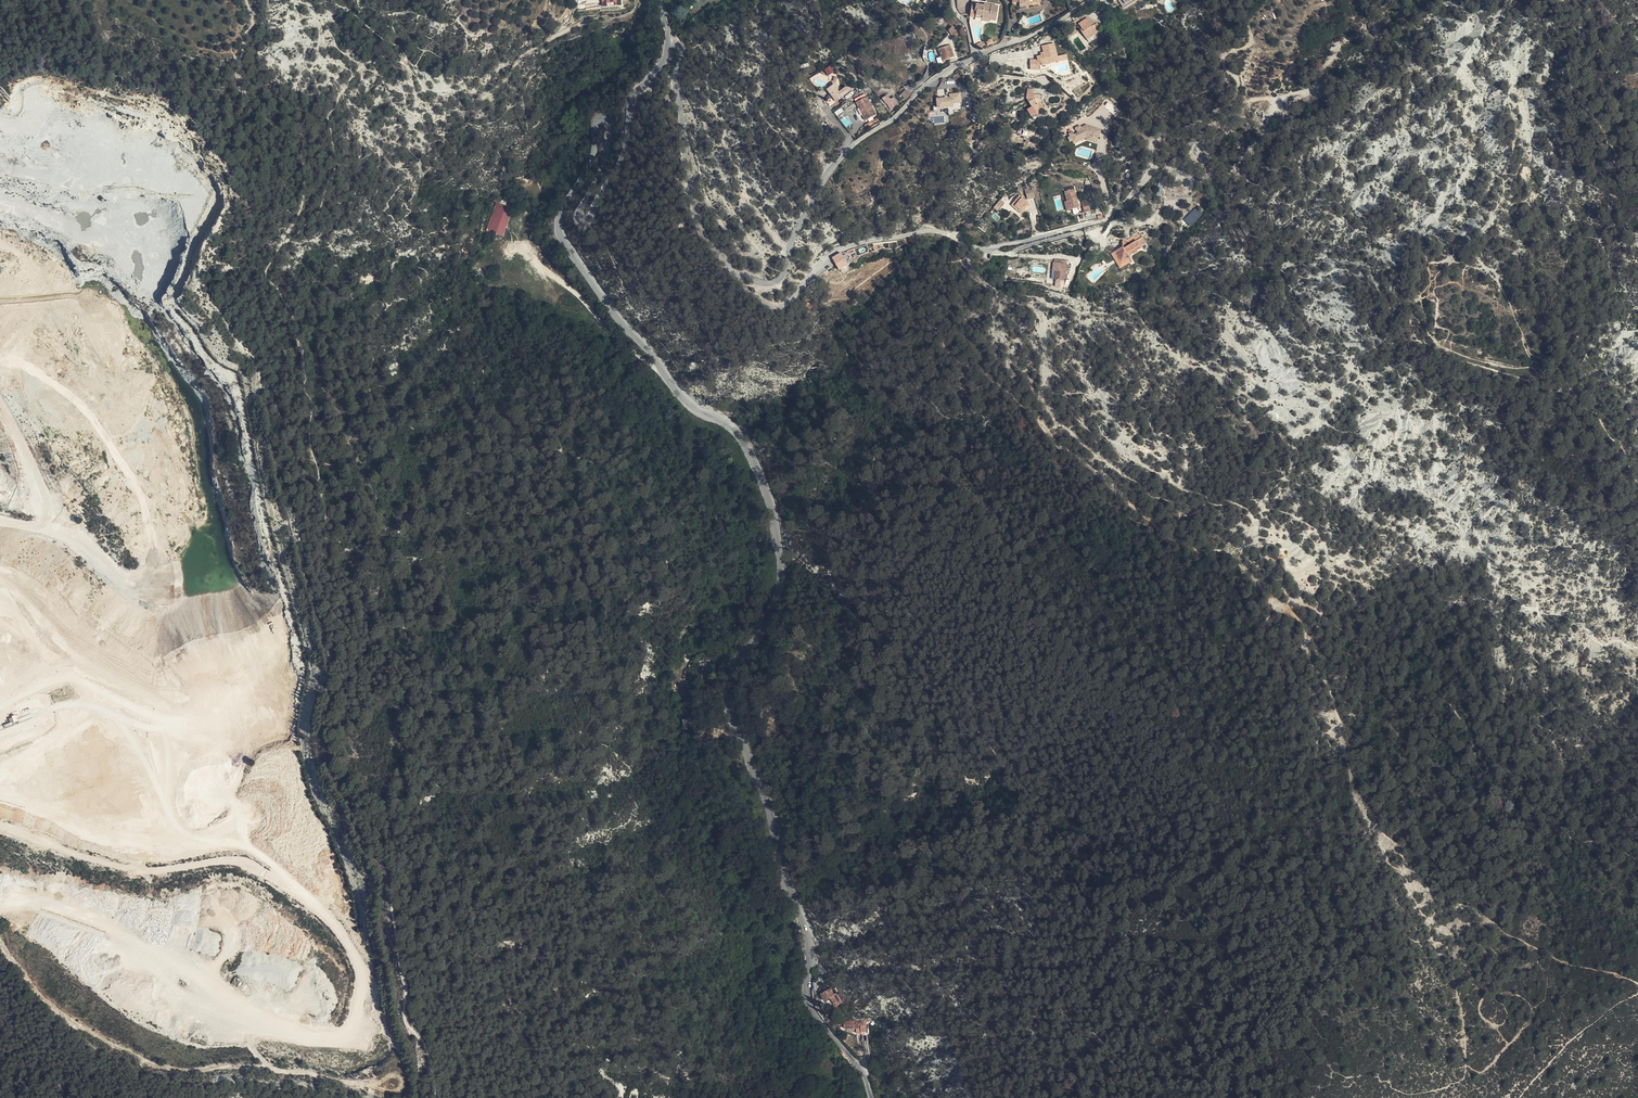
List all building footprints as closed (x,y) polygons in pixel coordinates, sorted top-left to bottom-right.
[(990,20),(996,21),(997,6),(985,4),(984,5),(975,4),(975,5),(972,5),(970,15),(974,16),(974,18),(982,19),(982,18),(990,20)] [(1104,18),(1105,20),(1108,18),(1107,17),(1108,16),(1103,9),(1099,11),(1104,18)] [(1087,40),(1091,37),(1094,42),(1101,37),(1095,29),(1099,26),(1097,23),(1093,26),(1087,18),(1079,24),(1081,28),(1079,29),(1087,40)] [(1078,32),(1075,27),(1066,34),(1066,35),(1064,36),(1066,39),(1068,38),(1069,38),(1078,32)] [(1037,55),(1038,59),(1031,59),(1030,69),(1039,69),(1039,65),(1059,60),(1055,42),(1043,45),(1044,51),(1041,52),(1042,54),(1037,55)] [(942,61),(952,57),(950,50),(952,50),(950,45),(938,50),(942,61)] [(828,75),(834,71),(830,65),(824,69),(828,75)] [(835,85),(832,82),(826,87),(834,98),(836,98),(850,88),(847,84),(845,84),(838,89),(838,91),(835,91),(835,85)] [(1036,105),(1039,111),(1045,108),(1040,100),(1040,95),(1033,94),(1034,89),(1028,88),(1027,99),(1032,108),(1036,105)] [(910,96),(905,90),(900,94),(904,100),(910,96)] [(951,109),(962,108),(961,92),(949,92),(949,96),(936,97),(937,108),(951,107),(951,109)] [(891,100),(888,96),(884,99),(892,110),(896,107),(894,105),(897,102),(894,98),(891,100)] [(866,120),(875,114),(864,97),(855,104),(866,120)] [(1078,132),(1075,133),(1073,130),(1069,132),(1071,135),(1068,137),(1070,141),(1073,140),(1074,143),(1087,137),(1086,139),(1097,143),(1102,129),(1087,124),(1082,126),(1081,124),(1076,127),(1078,132)] [(1029,198),(1035,196),(1033,189),(1029,190),(1029,187),(1026,188),(1029,198)] [(1066,202),(1069,211),(1078,208),(1072,190),(1063,192),(1066,202)] [(1030,203),(1019,195),(1012,204),(1014,206),(1013,207),(1020,213),(1021,212),(1022,213),(1030,203)] [(999,210),(1005,201),(1000,198),(995,208),(999,210)] [(1062,198),(1055,199),(1057,210),(1064,209),(1062,198)] [(513,213),(496,207),(487,231),(504,238),(513,213)] [(1191,226),(1203,214),(1196,207),(1184,219),(1191,226)] [(1119,247),(1111,252),(1117,264),(1127,259),(1126,256),(1139,248),(1135,241),(1140,238),(1136,232),(1125,239),(1119,239),(1119,247)] [(850,265),(843,252),(832,260),(838,271),(850,265)] [(1117,264),(1111,252),(1106,254),(1115,270),(1129,262),(1127,259),(1117,264)] [(1056,271),(1055,279),(1066,281),(1068,263),(1055,261),(1053,270),(1056,271)] [(832,993),(824,996),(828,1003),(837,999),(839,1005),(837,1006),(838,1010),(845,1007),(840,996),(838,997),(835,991),(832,993)]
